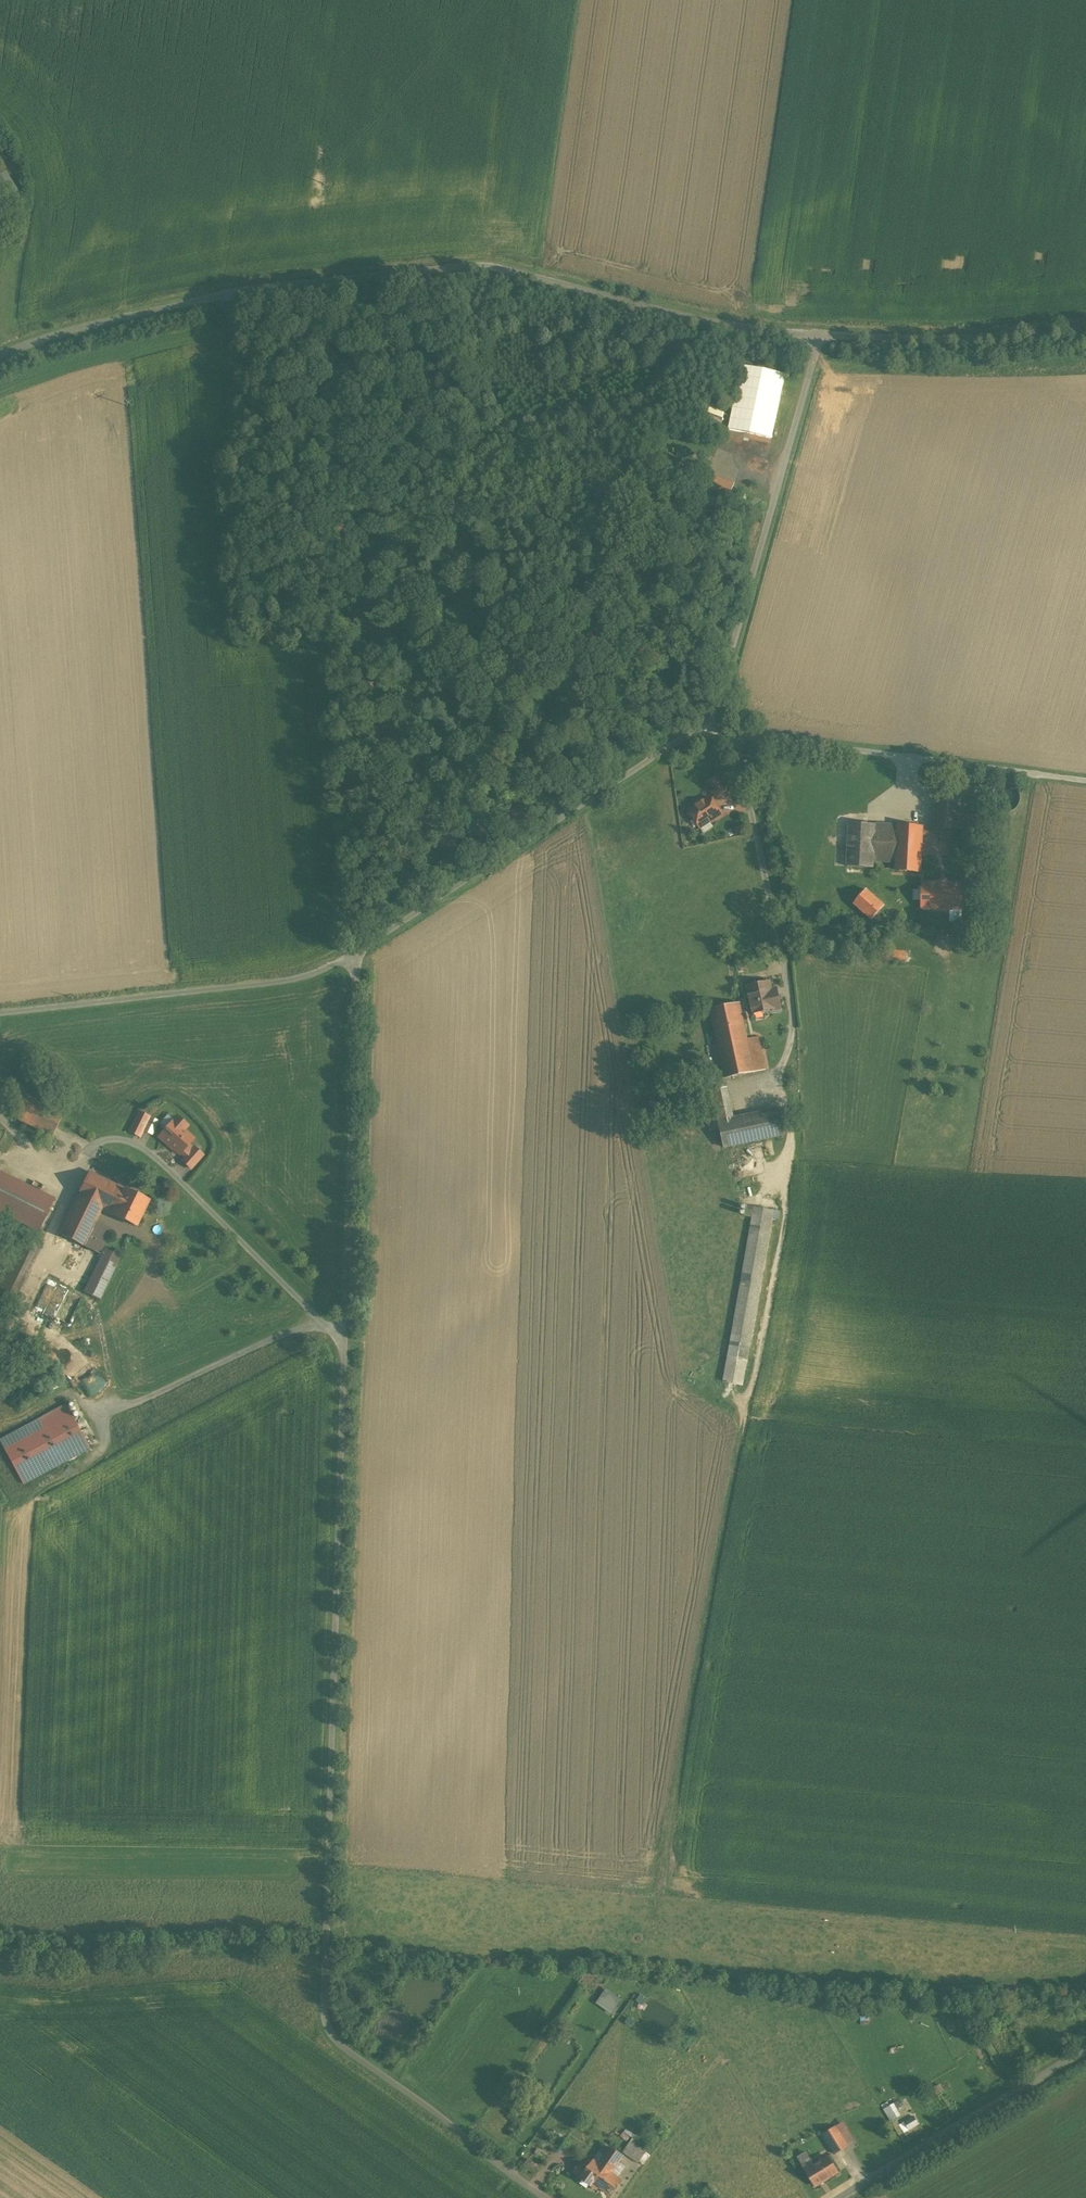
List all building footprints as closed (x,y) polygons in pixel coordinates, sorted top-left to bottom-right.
[(703,489),(703,491),(728,500),(729,496),(734,483),(709,474),(703,489)] [(718,776),(706,784),(716,798),(727,791),(718,776)] [(710,797),(688,811),(687,814),(689,817),(692,818),(693,817),(700,827),(721,814),(710,797)] [(926,825),(847,821),(844,867),(872,868),(872,860),(895,861),(893,895),(922,897),(926,825)] [(884,906),(866,890),(854,904),(871,920),(884,906)] [(906,952),(888,949),(886,960),(904,963),(906,952)] [(769,981),(747,986),(753,1014),(780,1008),(777,989),(771,990),(769,981)] [(740,1003),(710,1009),(725,1078),(766,1070),(759,1037),(748,1039),(740,1003)] [(785,1134),(780,1109),(734,1119),(728,1088),(702,1093),(708,1121),(710,1131),(720,1129),(724,1147),(785,1134)] [(63,1114),(24,1095),(13,1116),(52,1136),(63,1114)] [(150,1117),(139,1111),(129,1132),(140,1137),(143,1130),(150,1117)] [(158,1121),(150,1117),(143,1130),(152,1134),(158,1121)] [(177,1117),(159,1137),(169,1146),(170,1145),(179,1154),(180,1153),(184,1157),(192,1149),(188,1145),(193,1139),(184,1130),(187,1126),(177,1117)] [(203,1156),(193,1147),(192,1149),(184,1157),(182,1160),(191,1169),(203,1156)] [(38,1230),(54,1199),(0,1172),(0,1211),(38,1230)] [(112,1214),(124,1189),(90,1172),(76,1201),(59,1234),(99,1253),(111,1230),(95,1222),(101,1210),(112,1216),(113,1215),(112,1214)] [(149,1201),(124,1189),(112,1214),(113,1215),(136,1226),(149,1201)] [(774,1210),(754,1207),(728,1357),(747,1361),(774,1210)] [(0,1271),(0,1294),(7,1298),(14,1302),(41,1248),(34,1244),(18,1236),(0,1271)] [(120,1257),(105,1249),(84,1292),(99,1300),(120,1257)] [(0,1440),(0,1441),(23,1484),(89,1448),(66,1405),(0,1440)] [(893,2104),(885,2109),(891,2121),(900,2116),(893,2104)] [(914,2116),(904,2122),(909,2129),(918,2123),(918,2122),(914,2116)] [(909,2129),(904,2122),(898,2126),(902,2133),(909,2129)] [(840,2133),(836,2127),(823,2135),(834,2153),(847,2145),(840,2133)] [(840,2133),(847,2145),(854,2141),(847,2128),(840,2133)] [(645,2153),(629,2142),(622,2152),(638,2163),(645,2153)] [(611,2147),(599,2164),(593,2160),(581,2178),(588,2183),(591,2185),(593,2182),(609,2194),(620,2179),(611,2172),(623,2156),(611,2147)] [(798,2157),(803,2166),(811,2161),(806,2152),(798,2157)] [(828,2156),(814,2165),(811,2161),(803,2166),(806,2170),(815,2186),(838,2172),(828,2156)]
